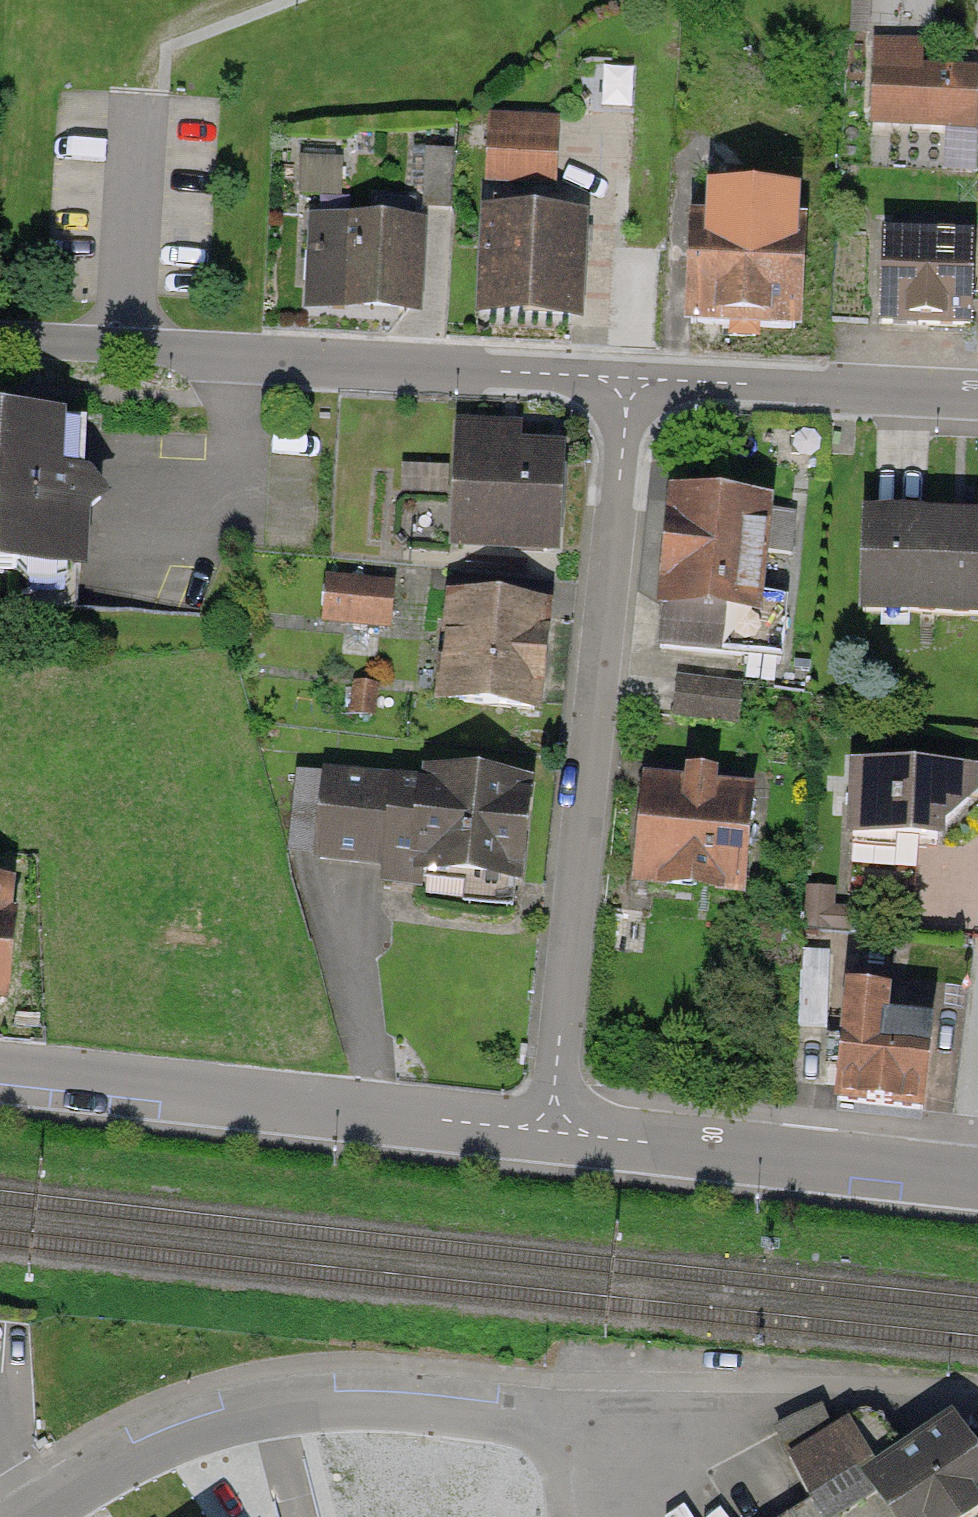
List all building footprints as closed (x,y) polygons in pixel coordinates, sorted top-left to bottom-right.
[(872,68),(870,130),(977,134),(977,72),(872,68)] [(553,129),(490,127),(488,188),(551,190),(553,129)] [(304,189),(351,189),(351,145),(305,145),(304,189)] [(428,149),(428,205),(458,205),(459,149),(428,149)] [(578,223),(478,220),(475,324),(575,326),(578,223)] [(418,228),(310,226),(309,318),(417,320),(418,228)] [(801,240),(684,234),(679,326),(796,332),(801,240)] [(973,327),(975,250),(877,247),(875,324),(973,327)] [(0,428),(0,578),(78,580),(83,431),(0,428)] [(551,541),(554,458),(454,455),(452,539),(551,541)] [(762,507),(669,500),(657,653),(715,657),(717,621),(754,624),(762,507)] [(858,527),(856,618),(977,621),(977,530),(858,527)] [(387,586),(326,584),(324,629),(385,631),(387,586)] [(547,609),(447,601),(438,710),(538,718),(547,609)] [(685,673),(678,710),(735,721),(742,684),(685,673)] [(523,885),(531,795),(320,777),(312,867),(523,885)] [(977,782),(849,779),(847,844),(975,847),(977,782)] [(740,900),(750,794),(637,783),(627,889),(740,900)] [(14,891),(0,890),(0,1006),(6,1007),(14,891)] [(881,1003),(839,1000),(832,1107),(924,1113),(929,1033),(879,1030),(881,1003)] [(947,1420),(895,1455),(862,1406),(840,1421),(827,1401),(767,1440),(812,1509),(799,1516),(977,1516),(977,1467),(947,1420)]
